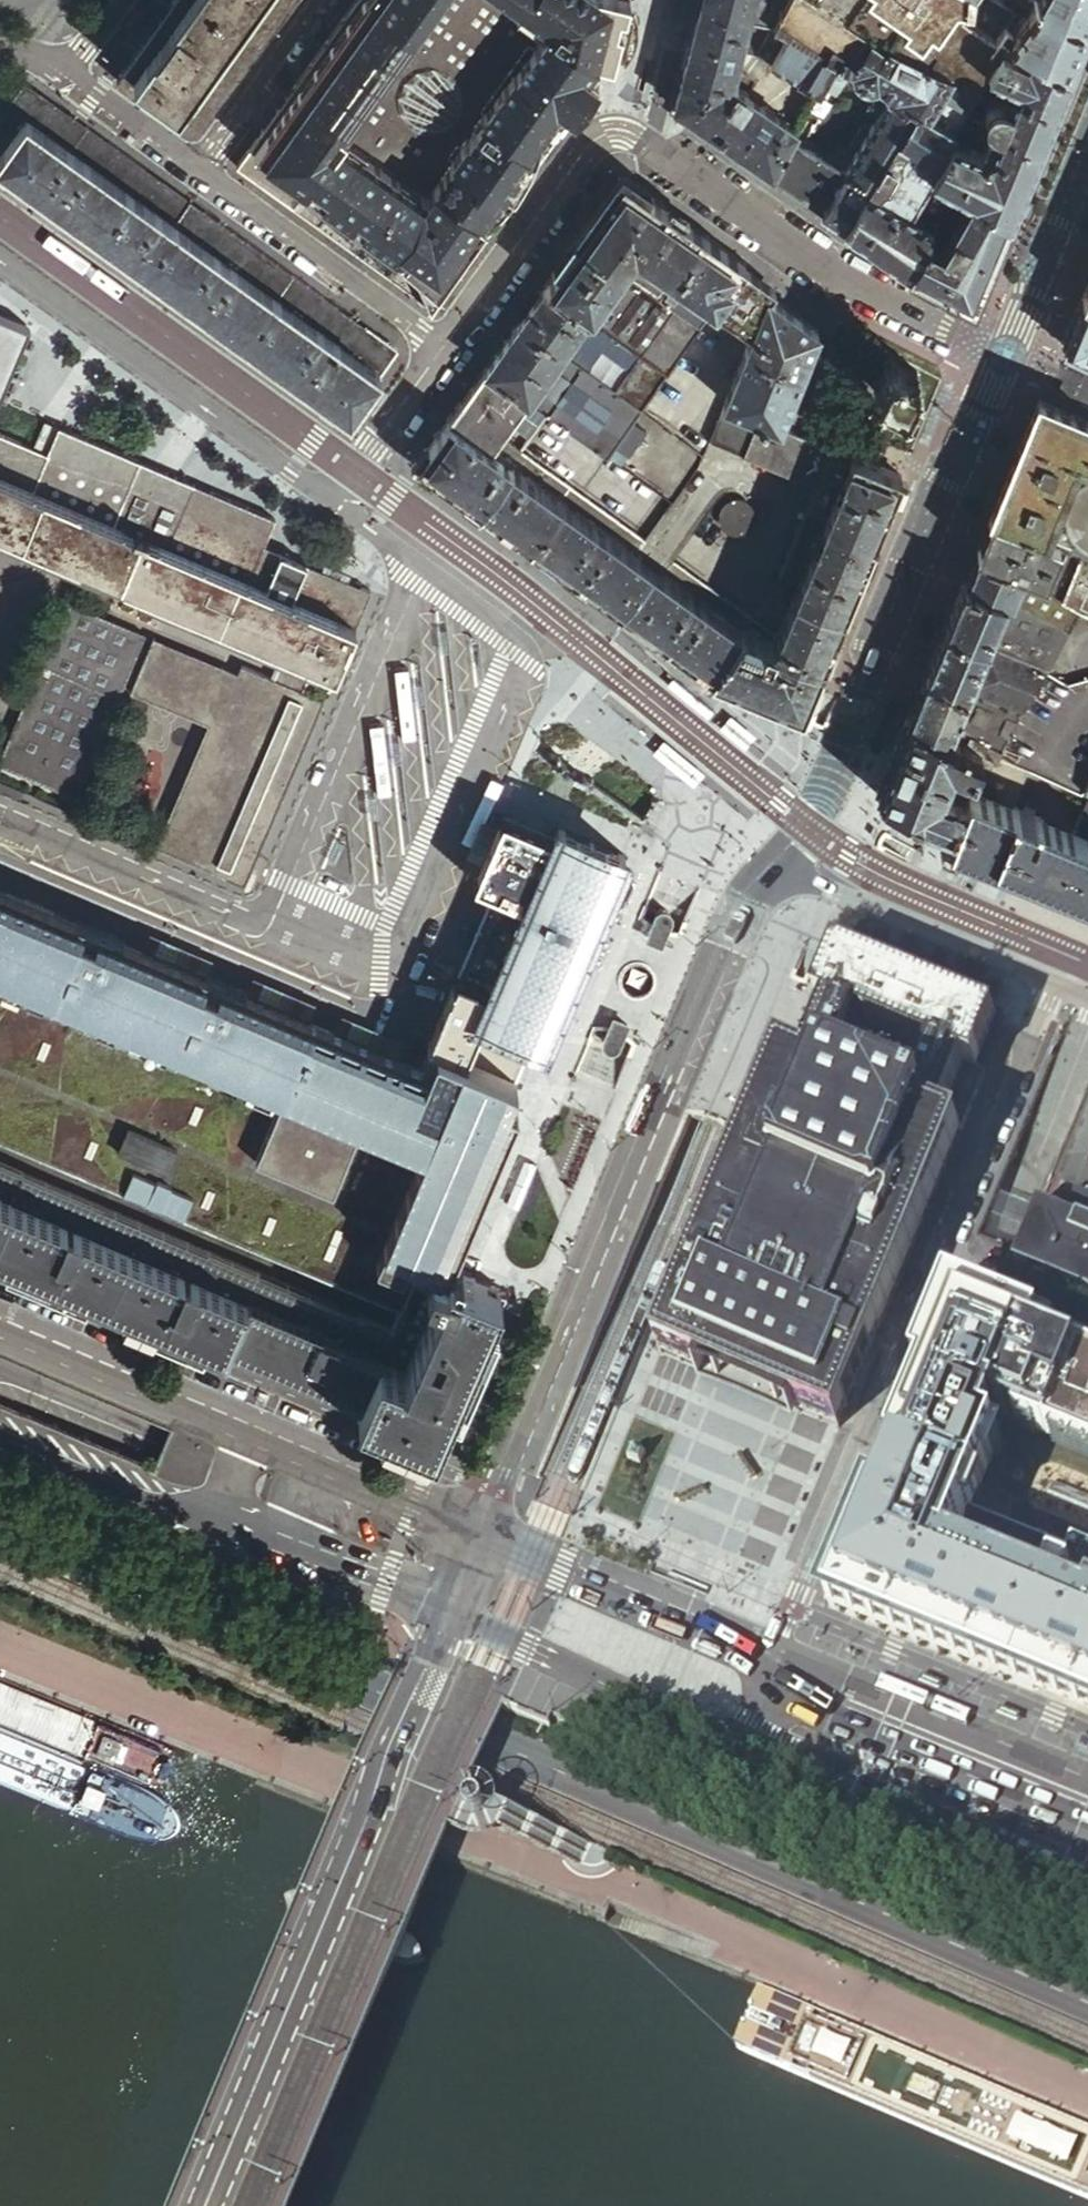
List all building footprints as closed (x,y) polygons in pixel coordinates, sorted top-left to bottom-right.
[(115,78),(191,133),(287,0),(172,0),(132,55),(115,78)] [(235,165),(269,190),(414,294),(417,299),(420,302),(423,303),(427,303),(451,271),(468,247),(514,183),(566,112),(574,118),(583,106),(599,83),(594,80),(605,64),(615,67),(618,51),(625,53),(634,19),(627,17),(631,2),(624,0),(356,0),(235,165)] [(729,81),(734,62),(738,45),(755,50),(771,19),(780,0),(698,0),(683,62),(673,104),(695,120),(717,136),(746,93),(729,81)] [(970,89),(998,42),(1017,10),(999,0),(780,0),(771,19),(833,56),(840,45),(852,52),(866,28),(970,89)] [(1031,2),(1017,10),(998,42),(1067,70),(1082,35),(1087,20),(1087,0),(1032,0),(1031,2)] [(1032,0),(999,0),(1017,10),(1031,2),(1032,0)] [(755,50),(816,86),(833,56),(771,19),(755,50)] [(833,56),(816,86),(806,104),(821,113),(836,88),(832,86),(846,62),(850,71),(854,75),(861,80),(865,80),(873,79),(875,80),(878,82),(885,91),(908,105),(951,128),(970,89),(866,28),(852,52),(840,45),(833,56)] [(1062,82),(1067,70),(998,42),(970,89),(951,128),(929,170),(950,182),(966,192),(1007,216),(1018,188),(1055,99),(1062,82)] [(145,167),(27,82),(0,121),(14,131),(0,150),(0,160),(7,166),(30,182),(50,197),(84,221),(98,231),(145,167)] [(841,222),(908,105),(885,91),(867,120),(849,152),(836,144),(829,157),(804,141),(782,181),(831,214),(837,219),(841,222)] [(724,140),(730,145),(759,102),(746,93),(717,136),(718,136),(724,140)] [(761,166),(768,171),(790,133),(794,127),(759,102),(730,145),(746,156),(761,166)] [(923,234),(950,182),(929,170),(951,128),(908,105),(841,222),(880,249),(905,267),(923,234)] [(790,133),(768,171),(776,176),(782,181),(804,141),(790,133)] [(189,200),(145,167),(98,231),(128,253),(143,264),(189,200)] [(598,207),(575,239),(655,297),(700,233),(650,198),(620,177),(598,207)] [(966,192),(950,182),(923,234),(939,242),(966,192)] [(1006,218),(1007,216),(966,192),(939,242),(923,234),(905,267),(970,305),(990,255),(1006,218)] [(189,200),(143,264),(173,286),(227,325),(245,338),(292,274),(189,200)] [(655,297),(695,326),(710,306),(727,318),(737,293),(726,284),(741,265),(742,263),(734,257),(700,233),(655,297)] [(561,260),(543,284),(584,314),(636,352),(663,372),(695,326),(655,297),(575,239),(561,260)] [(727,318),(747,333),(764,294),(766,295),(772,286),(767,283),(747,270),(741,265),(726,284),(737,293),(727,318)] [(394,348),(292,274),(245,338),(264,352),(282,365),(309,384),(323,394),(339,406),(348,412),(394,348)] [(584,314),(543,284),(533,298),(517,321),(557,350),(584,314)] [(764,294),(747,333),(742,344),(799,368),(815,330),(766,295),(764,294)] [(1061,344),(1087,357),(1087,298),(1082,295),(1072,319),(1061,344)] [(28,328),(24,326),(0,315),(0,394),(28,328)] [(522,399),(542,413),(592,448),(602,455),(637,408),(609,388),(557,350),(517,321),(513,326),(488,360),(481,370),(522,399)] [(799,368),(742,344),(721,397),(757,412),(777,421),(799,368)] [(649,390),(663,372),(636,352),(622,370),(649,390)] [(882,358),(880,363),(882,367),(877,379),(872,380),(869,384),(871,391),(876,393),(883,391),(892,396),(894,402),(899,405),(904,403),(906,399),(902,397),(904,394),(903,389),(906,382),(912,381),(914,382),(917,377),(915,376),(914,373),(915,371),(910,368),(910,370),(906,371),(889,363),(892,359),(887,357),(882,358)] [(474,506),(515,450),(495,437),(522,399),(481,370),(414,463),(437,479),(474,506)] [(609,388),(637,408),(649,390),(622,370),(609,388)] [(757,412),(721,397),(704,436),(740,451),(757,412)] [(989,515),(1066,547),(1048,590),(1078,608),(1087,612),(1087,421),(1037,400),(1026,427),(1020,441),(998,494),(989,515)] [(899,474),(777,421),(757,412),(740,451),(813,483),(776,573),(788,578),(785,588),(793,591),(774,636),(748,618),(707,674),(708,674),(800,713),(815,678),(820,666),(838,621),(857,576),(870,545),(899,474)] [(333,673),(368,590),(263,544),(274,518),(58,424),(47,451),(0,431),(0,532),(66,560),(280,651),(316,666),(333,673)] [(565,487),(515,450),(474,506),(487,515),(515,535),(525,542),(565,487)] [(720,486),(692,467),(667,502),(658,515),(686,535),(712,498),(721,492),(723,491),(726,502),(728,500),(726,490),(720,486)] [(605,601),(646,545),(565,487),(525,542),(563,570),(567,573),(577,580),(583,584),(605,601)] [(733,499),(728,500),(726,502),(725,502),(719,508),(717,514),(717,520),(719,526),(722,529),(728,533),(733,534),(738,534),(742,532),(748,528),(751,523),(752,516),(750,509),(747,505),(740,500),(733,499)] [(982,533),(975,550),(1020,570),(1020,571),(1038,581),(1048,590),(1066,547),(989,515),(982,533)] [(617,609),(625,615),(666,559),(646,545),(605,601),(617,609)] [(969,565),(963,579),(1002,596),(1015,603),(1019,595),(1010,591),(1020,571),(1020,570),(975,550),(969,565)] [(707,674),(748,618),(666,559),(625,615),(665,643),(690,661),(707,674)] [(1046,670),(1065,632),(1035,615),(1015,603),(1002,596),(963,579),(951,610),(944,626),(1046,670)] [(1035,615),(1065,632),(1078,608),(1048,590),(1035,615)] [(66,600),(62,608),(0,752),(0,765),(34,780),(73,797),(144,633),(66,600)] [(1018,714),(1046,670),(944,626),(932,655),(926,671),(1018,714)] [(152,637),(129,691),(196,720),(219,666),(152,637)] [(280,651),(268,681),(303,696),(316,666),(280,651)] [(219,666),(196,720),(212,727),(159,851),(241,886),(320,703),(303,696),(268,681),(239,668),(237,674),(219,666)] [(995,756),(1018,714),(926,671),(906,717),(993,759),(995,756)] [(993,759),(906,717),(888,761),(876,791),(911,807),(950,825),(960,799),(937,789),(943,775),(949,764),(970,773),(965,788),(1009,805),(1025,770),(995,756),(993,759)] [(534,751),(644,828),(647,823),(644,818),(654,803),(650,800),(642,812),(582,769),(577,768),(575,764),(542,742),(534,751)] [(934,836),(1010,875),(1013,867),(1018,869),(1039,817),(1009,805),(965,788),(960,799),(950,825),(911,807),(905,821),(934,836)] [(911,807),(876,791),(875,793),(887,798),(882,808),(905,821),(911,807)] [(1085,798),(1071,830),(1070,829),(1047,881),(1049,882),(1087,897),(1087,799),(1085,798)] [(625,855),(596,843),(558,827),(553,838),(501,817),(473,883),(492,891),(488,900),(483,910),(482,909),(461,956),(463,957),(458,967),(454,977),(451,976),(425,1036),(422,1042),(426,1043),(515,1081),(532,1040),(543,1045),(559,999),(561,992),(563,994),(565,987),(563,986),(572,966),(574,968),(577,962),(575,960),(583,941),(585,942),(588,936),(586,935),(602,909),(606,905),(610,900),(614,896),(618,891),(622,886),(627,879),(631,870),(620,866),(625,855)] [(1039,817),(1018,869),(1021,870),(1044,880),(1047,881),(1070,829),(1039,817)] [(1047,885),(1044,893),(1087,916),(1087,906),(1047,885)] [(276,1084),(248,1151),(324,1183),(352,1117),(416,1144),(365,1262),(391,1273),(394,1266),(415,1274),(425,1278),(431,1264),(447,1271),(449,1266),(450,1267),(466,1229),(528,1087),(515,1081),(426,1043),(416,1066),(339,1034),(275,1006),(0,889),(0,966),(276,1084)] [(667,914),(665,914),(663,914),(660,915),(656,925),(652,935),(658,937),(664,940),(669,929),(673,921),(672,918),(669,915),(667,914)] [(836,951),(815,1003),(821,1008),(807,1046),(801,1065),(785,1059),(768,1094),(746,1138),(658,1354),(747,1390),(837,1427),(897,1282),(958,1133),(961,1132),(977,1092),(966,1088),(995,1017),(836,951)] [(400,1307),(415,1274),(394,1266),(391,1273),(365,1262),(416,1144),(352,1117),(324,1183),(248,1151),(276,1084),(0,966),(0,1137),(400,1307)] [(629,1023),(616,1017),(613,1025),(607,1039),(608,1043),(611,1045),(616,1046),(620,1043),(625,1031),(629,1023)] [(257,1277),(80,1199),(0,1165),(0,1257),(47,1277),(72,1288),(162,1326),(224,1352),(227,1345),(257,1277)] [(1049,1179),(1018,1254),(1014,1265),(1087,1296),(1087,1195),(1074,1189),(1049,1179)] [(389,1331),(360,1402),(357,1409),(389,1422),(431,1440),(466,1361),(497,1287),(468,1275),(450,1267),(449,1266),(447,1271),(431,1264),(425,1278),(415,1274),(400,1307),(389,1331)] [(360,1402),(389,1331),(257,1277),(227,1345),(291,1372),(342,1394),(360,1402)] [(1073,1349),(1043,1419),(1087,1439),(1087,1355),(1073,1349)] [(1077,1595),(1054,1585),(1051,1593),(959,1555),(949,1551),(974,1491),(889,1454),(826,1604),(981,1669),(1080,1711),(1087,1714),(1087,1570),(1077,1595)] [(1080,1555),(1087,1558),(1087,1535),(1080,1555)]
